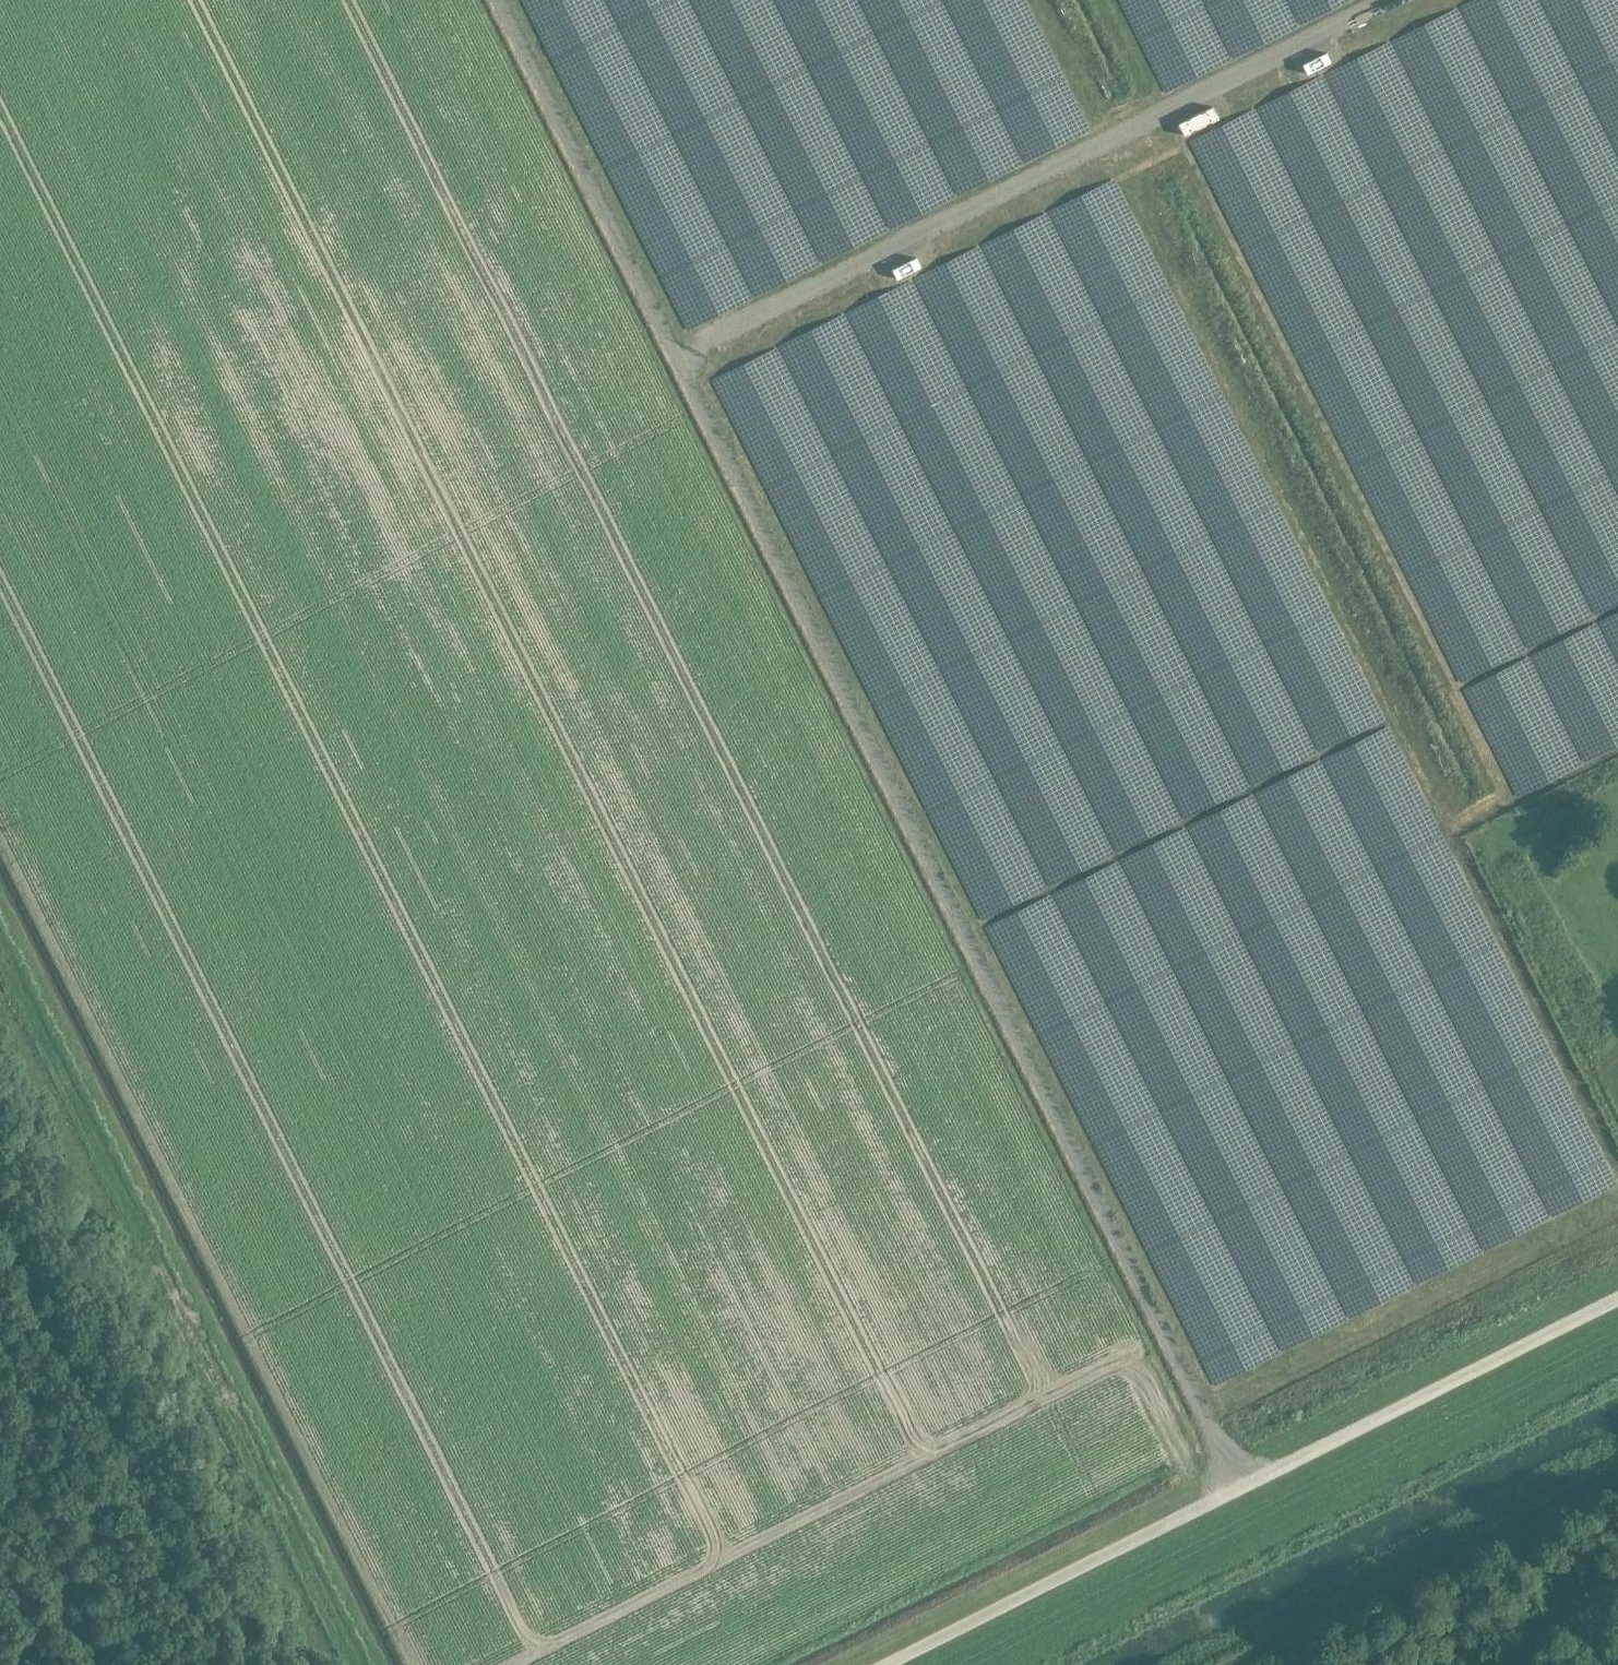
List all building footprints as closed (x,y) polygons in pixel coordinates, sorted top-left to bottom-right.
[(1179,123),(1184,136),(1219,119),(1213,107),(1179,123)]
